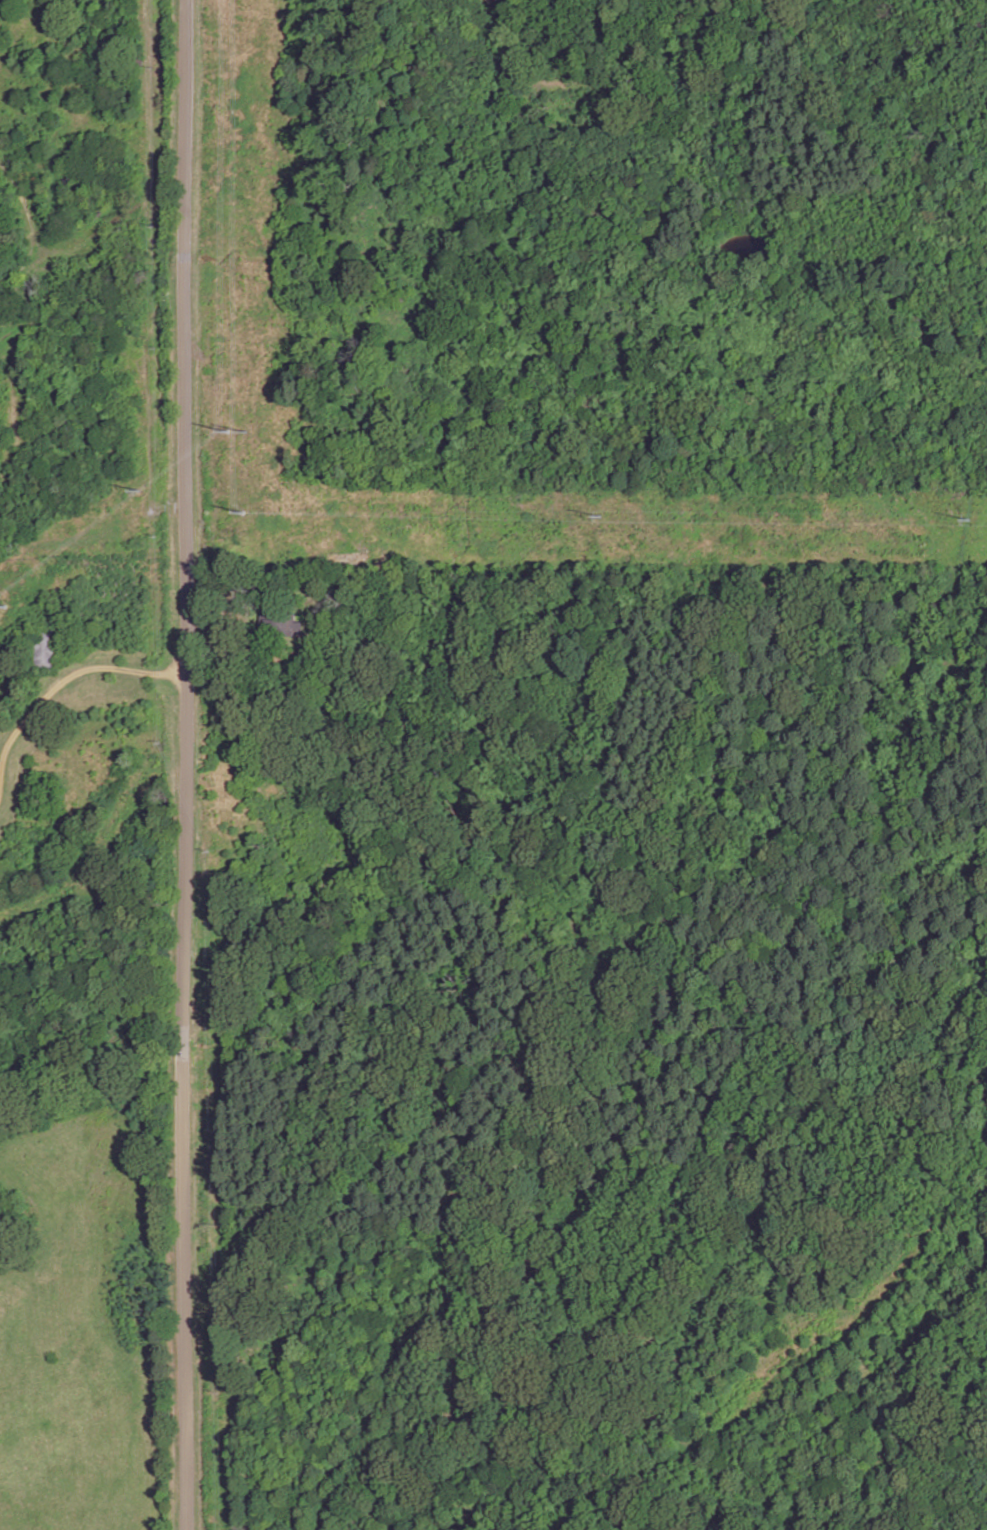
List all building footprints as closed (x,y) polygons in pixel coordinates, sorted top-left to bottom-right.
[(32,629),(52,630),(51,641),(56,641),(54,659),(50,659),(49,671),(30,670),(31,653),(26,652),(27,638),(31,639),(32,629)]
